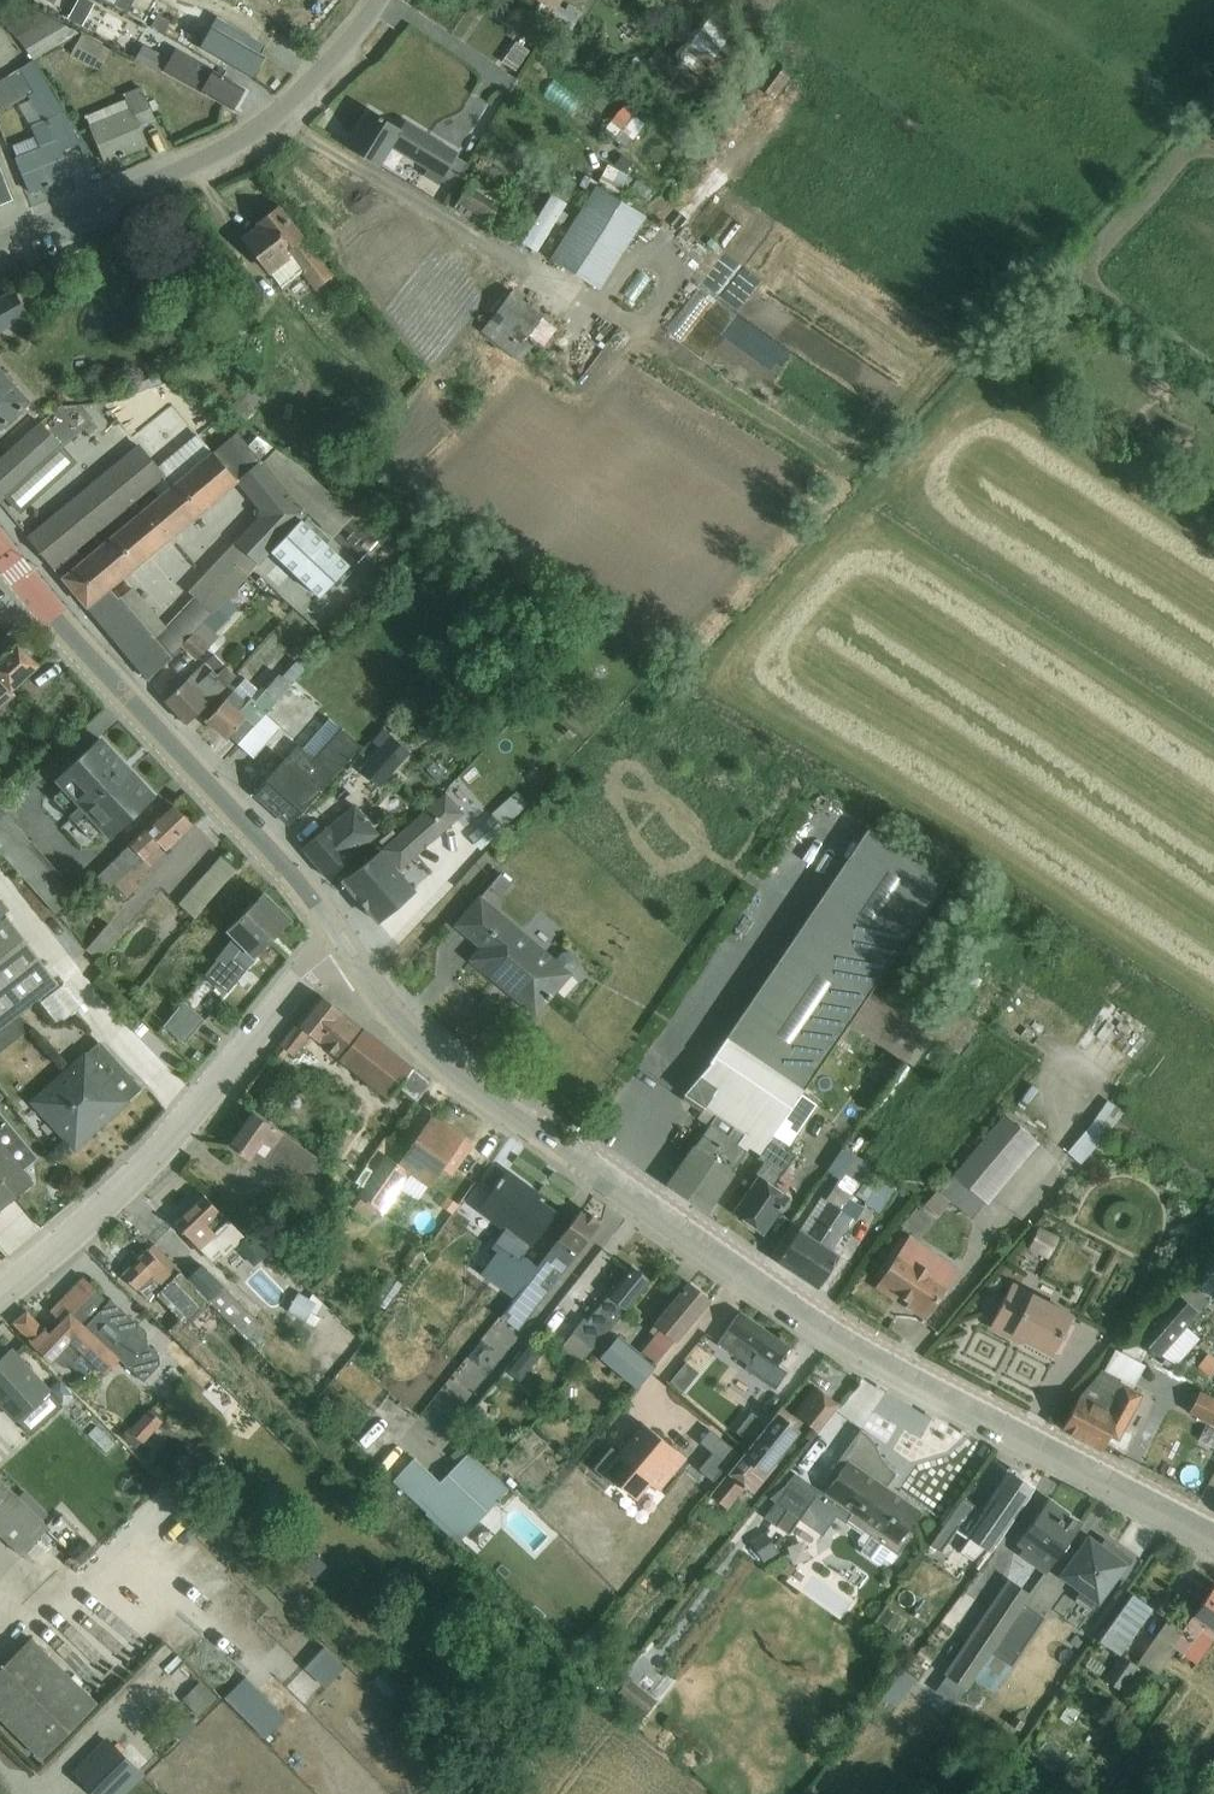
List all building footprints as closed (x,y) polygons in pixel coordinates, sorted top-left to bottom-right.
[(67,20),(82,28),(94,5),(86,0),(77,0),(67,20)] [(538,2),(529,15),(565,38),(576,21),(557,9),(563,0),(535,0),(538,2)] [(732,59),(749,36),(738,28),(738,27),(711,6),(673,57),(700,77),(721,50),(732,59)] [(0,9),(0,21),(33,60),(78,33),(36,10),(0,9)] [(218,20),(201,48),(251,77),(263,57),(250,49),(254,41),(218,20)] [(111,49),(82,34),(70,56),(99,71),(111,49)] [(516,42),(502,62),(516,72),(530,51),(516,42)] [(143,45),(136,56),(163,71),(232,110),(244,89),(213,71),(175,50),(169,60),(143,45)] [(796,63),(772,47),(765,57),(790,73),(796,63)] [(0,80),(0,112),(45,86),(31,62),(0,80)] [(134,110),(92,127),(106,162),(147,146),(139,126),(155,120),(142,89),(127,95),(134,110)] [(641,111),(629,101),(623,108),(603,132),(625,149),(644,124),(635,118),(641,111)] [(406,120),(400,130),(370,112),(347,148),(379,167),(391,149),(427,170),(423,176),(437,185),(458,153),(406,120)] [(39,148),(14,158),(29,194),(73,176),(62,151),(75,146),(62,113),(30,126),(39,148)] [(604,183),(627,187),(631,165),(608,161),(604,183)] [(0,171),(0,206),(12,201),(0,171)] [(472,177),(453,208),(485,227),(503,196),(472,177)] [(518,237),(544,249),(569,197),(543,185),(518,237)] [(600,291),(646,217),(595,185),(549,259),(600,291)] [(332,277),(278,208),(258,224),(260,227),(243,240),(271,275),(282,288),(302,274),(315,291),(332,277)] [(29,316),(14,290),(0,298),(0,333),(29,316)] [(543,315),(512,291),(481,332),(520,362),(534,344),(541,350),(557,329),(542,317),(543,315)] [(201,358),(186,380),(246,421),(255,408),(253,406),(260,396),(212,364),(218,356),(204,346),(198,356),(201,358)] [(30,401),(0,368),(0,429),(30,401)] [(60,445),(42,423),(0,462),(0,479),(11,490),(60,445)] [(276,450),(262,463),(259,458),(237,433),(213,452),(158,498),(84,561),(62,579),(64,580),(148,681),(181,646),(241,582),(247,576),(245,574),(256,563),(258,566),(270,553),(269,552),(300,519),(306,513),(332,537),(353,516),(302,468),(283,455),(276,450)] [(158,498),(213,452),(205,443),(197,435),(159,468),(139,446),(28,538),(62,579),(84,561),(77,552),(151,490),(158,498)] [(2,501),(5,499),(20,515),(77,463),(60,445),(11,490),(0,479),(0,498),(2,501)] [(319,599),(350,566),(300,519),(269,552),(270,553),(319,599)] [(241,582),(181,646),(195,662),(218,637),(215,634),(219,630),(222,633),(224,630),(223,629),(230,622),(229,620),(254,594),(241,582)] [(20,646),(17,643),(0,659),(0,709),(16,694),(12,691),(39,666),(30,657),(31,652),(25,646),(20,646)] [(238,745),(265,714),(305,669),(296,660),(281,677),(278,674),(264,689),(262,686),(249,700),(238,690),(236,693),(233,690),(206,721),(227,740),(229,737),(238,745)] [(213,669),(212,670),(205,662),(190,677),(164,702),(186,725),(235,675),(226,665),(217,674),(213,669)] [(238,745),(253,758),(280,728),(265,714),(238,745)] [(284,758),(253,794),(287,824),(289,826),(360,745),(330,719),(302,750),(298,746),(286,760),(284,758)] [(381,749),(361,772),(378,787),(409,751),(383,729),(372,742),(381,749)] [(100,831),(109,839),(153,797),(99,740),(54,782),(62,790),(52,799),(91,841),(100,831)] [(480,851),(504,830),(503,829),(528,806),(515,792),(490,814),(492,816),(468,837),(480,851)] [(381,849),(342,880),(377,921),(378,923),(415,891),(398,871),(463,814),(446,794),(381,849)] [(355,805),(301,849),(327,879),(379,834),(355,805)] [(127,898),(139,887),(134,883),(167,852),(164,849),(191,824),(175,807),(92,883),(104,895),(115,885),(127,898)] [(749,1149),(759,1156),(799,1097),(801,1094),(848,1025),(881,976),(946,880),(868,827),(709,1062),(710,1063),(683,1094),(715,1116),(668,1185),(706,1211),(749,1149)] [(180,906),(194,918),(236,871),(222,859),(180,906)] [(346,878),(361,867),(356,860),(341,871),(346,878)] [(511,883),(500,874),(488,887),(499,897),(511,883)] [(204,974),(227,993),(247,969),(256,959),(254,957),(290,921),(263,894),(225,931),(232,939),(215,960),(204,974)] [(557,960),(481,895),(456,926),(480,946),(481,945),(482,946),(470,960),(471,961),(474,958),(507,985),(504,989),(535,1015),(577,966),(577,962),(576,959),(574,957),(572,955),(570,954),(567,953),(564,953),(562,953),(557,960)] [(12,1021),(58,986),(5,915),(0,918),(0,1031),(12,1021)] [(86,950),(99,961),(119,934),(107,924),(86,950)] [(848,1025),(903,1062),(904,1060),(937,1010),(881,976),(848,1025)] [(205,1020),(206,1019),(211,1012),(194,996),(190,993),(182,1002),(205,1020)] [(398,1087),(412,1068),(320,996),(270,1058),(280,1065),(289,1054),(293,1058),(309,1037),(387,1100),(398,1087)] [(933,1039),(958,1056),(978,1025),(944,1001),(937,1010),(904,1060),(913,1068),(933,1039)] [(182,1002),(163,1026),(185,1044),(205,1020),(182,1002)] [(0,1031),(0,1052),(23,1034),(12,1021),(0,1031)] [(96,1041),(32,1099),(74,1147),(139,1088),(96,1041)] [(398,1087),(416,1101),(430,1083),(412,1068),(398,1087)] [(734,1213),(762,1233),(788,1196),(775,1186),(795,1156),(787,1151),(818,1105),(801,1094),(799,1097),(759,1156),(756,1160),(763,1164),(756,1175),(759,1177),(734,1213)] [(1040,1144),(1014,1123),(1027,1108),(1018,1100),(1006,1115),(1004,1114),(939,1193),(936,1191),(924,1206),(938,1218),(950,1203),(971,1220),(985,1203),(988,1206),(1040,1144)] [(1067,1152),(1080,1165),(1123,1112),(1107,1101),(1067,1152)] [(323,1193),(338,1171),(253,1113),(230,1146),(282,1182),(287,1173),(314,1192),(316,1189),(323,1193)] [(31,1183),(22,1172),(37,1159),(0,1115),(0,1209),(31,1183)] [(441,1170),(450,1175),(471,1144),(432,1116),(397,1163),(386,1156),(376,1173),(365,1190),(353,1208),(368,1219),(375,1208),(383,1214),(408,1177),(427,1190),(441,1170)] [(873,1166),(855,1155),(874,1129),(864,1122),(845,1148),(843,1146),(826,1172),(839,1180),(825,1200),(820,1198),(777,1262),(798,1275),(850,1200),(873,1166)] [(355,1181),(354,1183),(360,1186),(365,1190),(376,1173),(365,1166),(355,1181)] [(536,1201),(535,1202),(525,1195),(529,1189),(506,1172),(478,1211),(502,1231),(489,1248),(494,1253),(479,1273),(514,1299),(538,1267),(523,1256),(554,1214),(536,1201)] [(879,1212),(893,1191),(880,1180),(864,1200),(879,1212)] [(204,1196),(175,1224),(187,1236),(186,1240),(202,1256),(204,1254),(212,1263),(221,1254),(224,1258),(236,1246),(253,1263),(266,1251),(256,1241),(250,1235),(246,1239),(204,1196)] [(316,1213),(330,1222),(340,1208),(326,1198),(316,1213)] [(852,1218),(855,1220),(863,1209),(850,1200),(798,1275),(818,1288),(839,1255),(832,1250),(852,1218)] [(499,1318),(517,1331),(599,1225),(595,1222),(597,1220),(583,1209),(538,1267),(514,1299),(499,1318)] [(1059,1237),(1038,1227),(1026,1250),(1047,1261),(1059,1237)] [(927,1315),(958,1268),(912,1236),(879,1284),(927,1315)] [(178,1274),(180,1272),(153,1244),(122,1276),(158,1310),(172,1295),(202,1325),(216,1311),(193,1287),(192,1288),(178,1274)] [(412,1246),(402,1261),(413,1269),(424,1253),(413,1245),(412,1246)] [(1134,1337),(1159,1358),(1199,1312),(1198,1311),(1209,1298),(1210,1300),(1213,1296),(1213,1246),(1134,1337)] [(262,1325),(202,1263),(187,1278),(247,1340),(262,1325)] [(560,1347),(581,1365),(648,1281),(632,1268),(587,1321),(583,1318),(560,1347)] [(119,1359),(143,1383),(159,1365),(159,1355),(147,1345),(146,1332),(110,1299),(107,1301),(83,1277),(58,1302),(119,1359)] [(385,1309),(402,1284),(392,1277),(375,1302),(385,1309)] [(1060,1355),(1075,1327),(1068,1323),(1073,1314),(1012,1283),(989,1329),(1020,1345),(1022,1341),(1051,1356),(1054,1352),(1060,1355)] [(599,1357),(637,1388),(708,1299),(689,1284),(649,1332),(653,1335),(639,1354),(617,1336),(599,1357)] [(298,1293),(287,1311),(306,1322),(317,1304),(298,1293)] [(105,1375),(119,1359),(58,1302),(50,1311),(61,1322),(48,1335),(26,1311),(12,1323),(49,1365),(52,1362),(57,1367),(70,1367),(82,1379),(90,1370),(92,1373),(97,1368),(105,1375)] [(783,1360),(785,1356),(784,1355),(789,1348),(738,1313),(717,1344),(746,1365),(743,1369),(774,1390),(787,1372),(777,1365),(782,1359),(783,1360)] [(1079,1395),(1061,1430),(1101,1450),(1109,1435),(1117,1439),(1141,1393),(1133,1389),(1145,1365),(1141,1362),(1142,1361),(1147,1352),(1126,1341),(1120,1352),(1115,1349),(1103,1369),(1102,1368),(1099,1372),(1079,1395)] [(1178,1345),(1167,1358),(1180,1368),(1191,1356),(1178,1345)] [(17,1421),(49,1392),(13,1352),(10,1349),(0,1358),(0,1402),(17,1421)] [(686,1362),(670,1382),(682,1393),(699,1373),(686,1362)] [(800,1416),(819,1392),(814,1388),(795,1412),(800,1416)] [(1188,1414),(1213,1427),(1213,1399),(1199,1391),(1188,1414)] [(49,1392),(17,1421),(30,1436),(63,1407),(49,1392)] [(819,1392),(800,1416),(812,1426),(804,1436),(810,1442),(838,1407),(819,1392)] [(741,1484),(752,1493),(799,1432),(786,1422),(791,1416),(780,1407),(766,1425),(750,1444),(703,1503),(715,1513),(734,1490),(735,1491),(741,1484)] [(148,1409),(122,1437),(135,1449),(140,1443),(141,1444),(162,1422),(160,1420),(163,1417),(154,1409),(151,1412),(148,1409)] [(750,1444),(766,1425),(751,1412),(735,1432),(750,1444)] [(100,1422),(91,1432),(110,1450),(119,1440),(100,1422)] [(849,1445),(859,1431),(852,1426),(842,1439),(849,1445)] [(885,1565),(891,1564),(912,1534),(906,1530),(920,1510),(887,1486),(896,1473),(888,1468),(870,1438),(860,1430),(828,1475),(834,1479),(824,1493),(794,1472),(785,1484),(768,1497),(774,1501),(763,1517),(788,1534),(815,1497),(863,1531),(857,1539),(858,1545),(862,1549),(860,1551),(879,1565),(881,1562),(885,1565)] [(608,1446),(588,1469),(627,1502),(647,1479),(608,1446)] [(457,1545),(508,1489),(468,1452),(439,1482),(413,1458),(392,1482),(426,1513),(424,1514),(457,1545)] [(226,1466),(216,1456),(202,1470),(212,1480),(226,1466)] [(957,1528),(987,1551),(1030,1489),(1011,1475),(983,1512),(963,1498),(930,1545),(940,1552),(957,1528)] [(642,1490),(653,1500),(665,1487),(655,1477),(642,1490)] [(64,1539),(0,1480),(0,1536),(22,1557),(38,1539),(52,1552),(64,1539)] [(1017,1554),(1044,1574),(1080,1525),(1047,1501),(1015,1543),(1021,1548),(1017,1554)] [(477,1524),(468,1537),(482,1546),(490,1534),(477,1524)] [(764,1565),(780,1555),(766,1532),(750,1542),(764,1565)] [(1088,1539),(1063,1574),(1082,1589),(1076,1597),(1093,1608),(1132,1559),(1104,1539),(1098,1547),(1088,1539)] [(327,1567),(309,1549),(296,1562),(314,1580),(327,1567)] [(950,1619),(959,1625),(978,1595),(988,1601),(1008,1570),(992,1560),(968,1597),(965,1595),(950,1619)] [(938,1687),(959,1701),(973,1680),(1025,1605),(1031,1595),(1007,1579),(942,1674),(945,1676),(938,1687)] [(1213,1638),(1213,1585),(1182,1630),(1166,1619),(1137,1661),(1157,1675),(1175,1650),(1196,1664),(1213,1638)] [(1119,1656),(1152,1609),(1130,1593),(1097,1640),(1119,1656)] [(993,1693),(1043,1617),(1025,1605),(973,1680),(993,1693)] [(886,1609),(878,1621),(894,1631),(901,1620),(886,1609)] [(81,1687),(30,1637),(0,1668),(0,1720),(41,1761),(98,1704),(93,1698),(81,1687)] [(325,1646),(303,1668),(325,1688),(346,1666),(325,1646)] [(1103,1681),(1119,1692),(1137,1667),(1120,1655),(1103,1681)] [(231,1656),(209,1675),(219,1686),(241,1668),(231,1656)] [(658,1659),(644,1679),(668,1695),(681,1675),(658,1659)] [(403,1692),(382,1671),(371,1682),(392,1703),(403,1692)] [(883,1697),(896,1707),(916,1682),(902,1672),(883,1697)] [(246,1676),(224,1698),(266,1739),(288,1718),(246,1676)] [(81,1687),(93,1698),(101,1690),(89,1679),(81,1687)] [(612,1699),(640,1721),(656,1701),(629,1679),(612,1699)] [(200,1681),(181,1700),(198,1717),(217,1698),(200,1681)] [(180,1711),(165,1726),(178,1738),(192,1723),(180,1711)] [(91,1793),(126,1793),(145,1775),(106,1736),(70,1773),(91,1793)]
